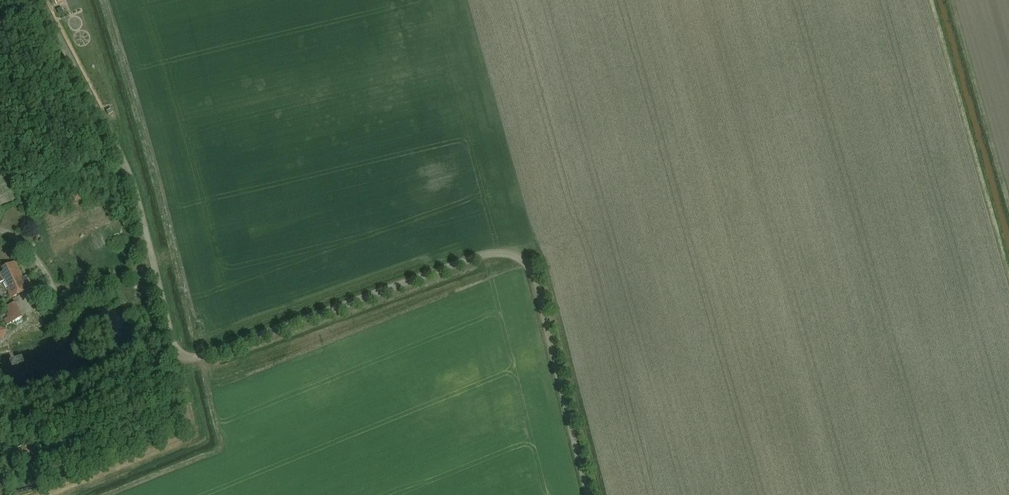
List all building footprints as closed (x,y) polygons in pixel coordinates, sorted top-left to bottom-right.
[(0,274),(0,275),(3,282),(5,281),(6,282),(3,284),(6,291),(8,290),(12,298),(29,290),(33,288),(28,279),(24,281),(15,263),(3,269),(4,272),(0,274)] [(20,319),(13,304),(5,308),(8,316),(4,319),(7,325),(20,319)] [(23,459),(34,455),(29,444),(19,448),(23,459)]
